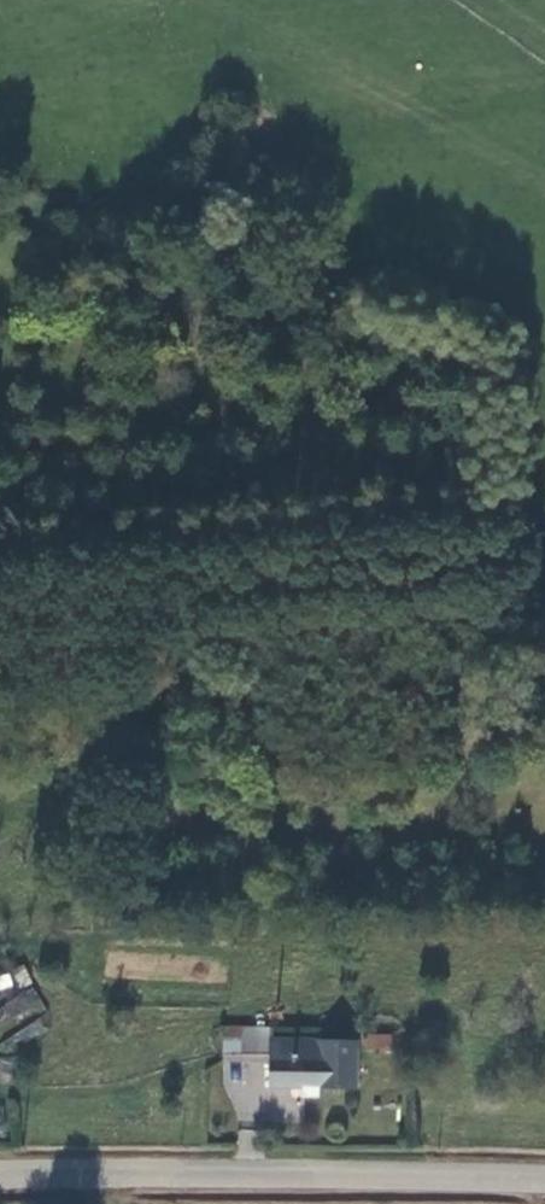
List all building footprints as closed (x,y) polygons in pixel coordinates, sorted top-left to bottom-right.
[(5,1029),(45,1008),(34,987),(0,1004),(0,1020),(5,1029)] [(228,1049),(271,1048),(271,1041),(271,1028),(228,1029),(228,1049)] [(365,1034),(365,1050),(391,1049),(391,1034),(365,1034)] [(332,1041),(271,1041),(271,1048),(271,1088),(305,1088),(305,1097),(319,1096),(319,1088),(357,1088),(356,1041),(332,1041)]
